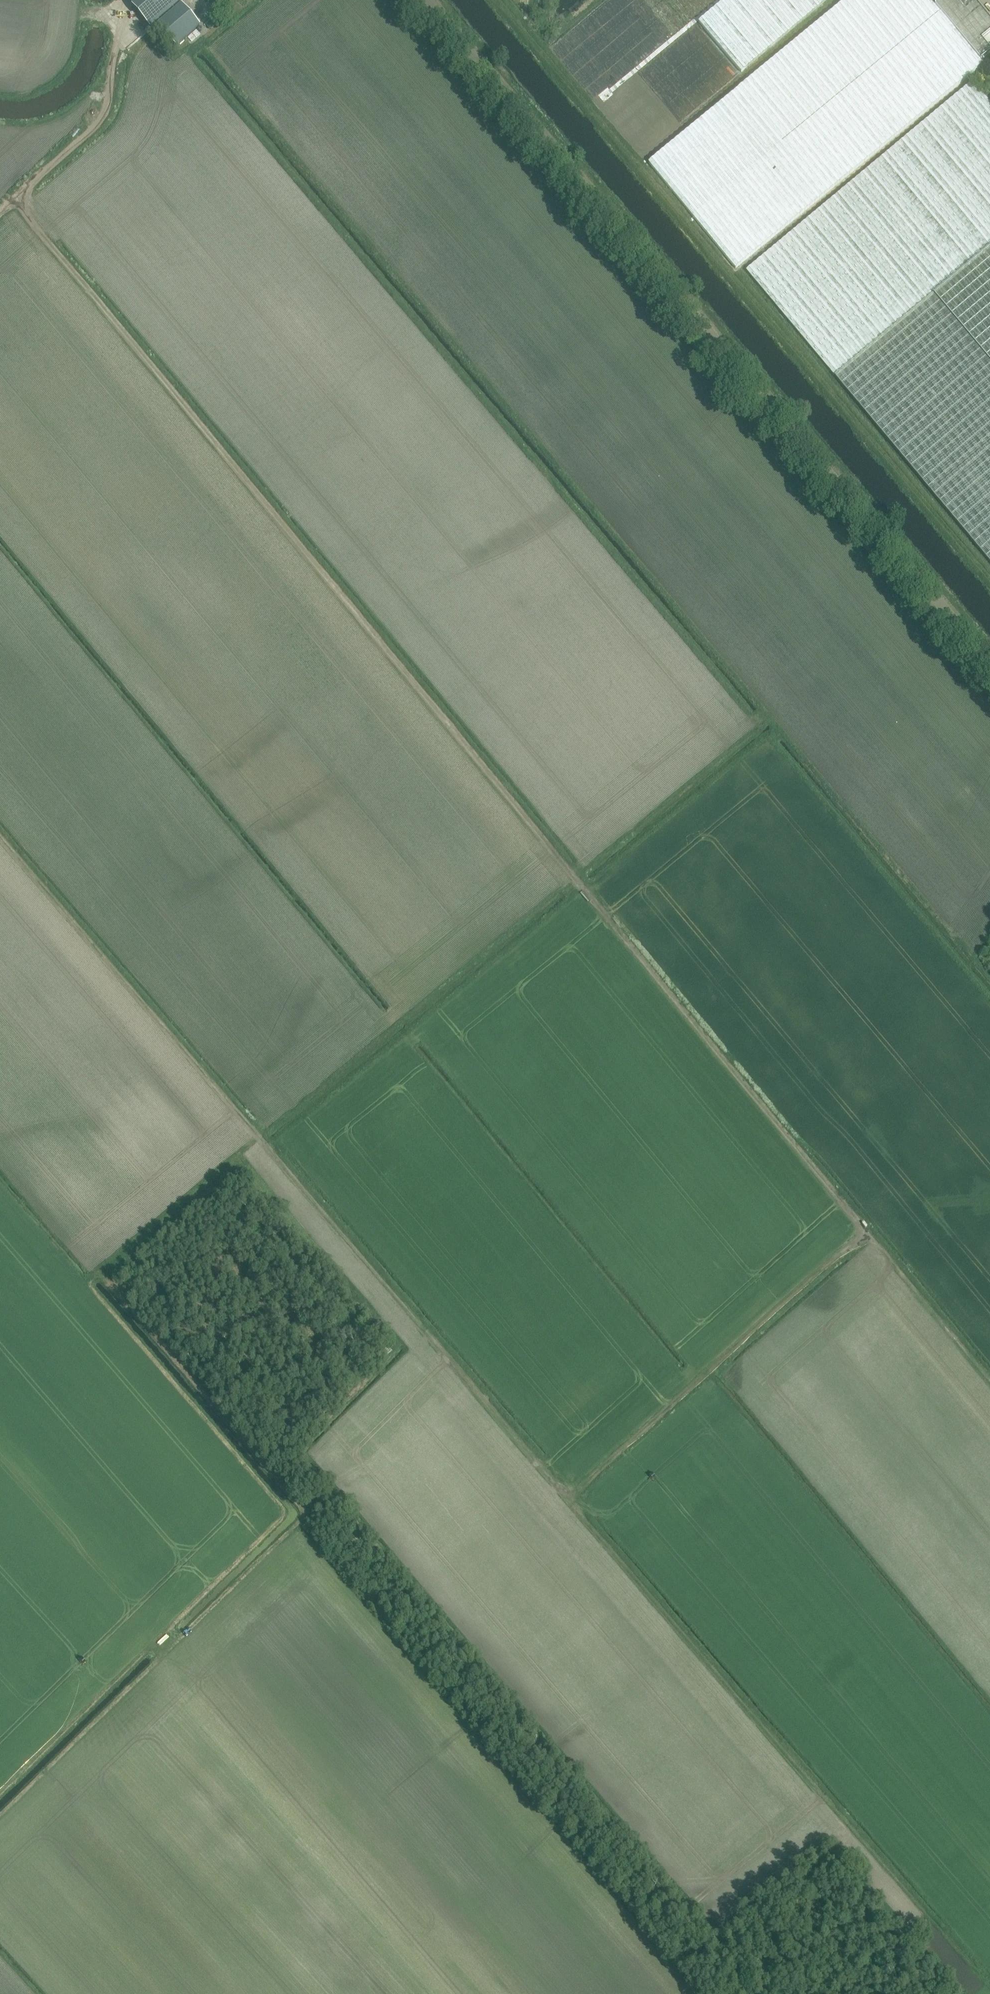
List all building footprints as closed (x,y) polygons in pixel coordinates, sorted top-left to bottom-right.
[(179,0),(140,0),(132,7),(150,28),(181,2),(179,0)] [(932,0),(844,0),(738,87),(738,88),(648,162),(735,267),(983,63),(981,61),(989,54),(989,20),(974,0),(932,0)] [(699,21),(743,73),(828,0),(724,0),(699,21)] [(176,46),(201,25),(182,3),(158,24),(176,46)] [(972,81),(746,270),(838,380),(989,562),(989,102),(972,81)]
